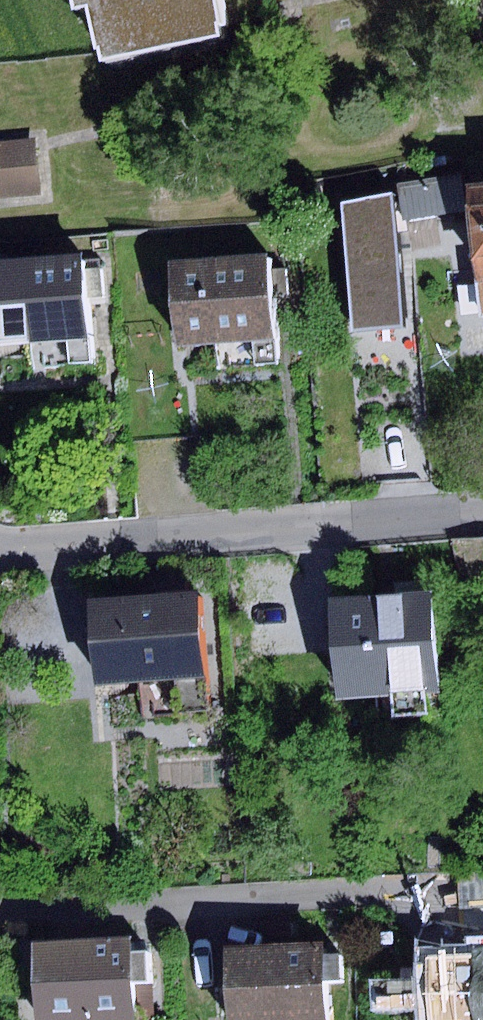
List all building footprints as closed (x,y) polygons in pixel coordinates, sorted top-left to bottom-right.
[(70,9),(83,6),(92,48),(97,47),(99,59),(216,34),(213,22),(219,21),(215,0),(68,0),(70,9)] [(0,142),(0,196),(38,194),(35,139),(0,142)] [(463,211),(457,174),(397,182),(400,202),(392,204),(393,221),(463,211)] [(480,316),(482,316),(482,185),(466,187),(480,316)] [(391,195),(340,200),(352,329),(403,325),(393,221),(392,204),(391,195)] [(0,257),(0,344),(43,341),(44,365),(89,362),(81,251),(0,257)] [(267,254),(167,262),(173,347),(230,343),(231,367),(276,363),(267,254)] [(440,693),(432,592),(328,600),(336,699),(375,696),(377,720),(430,716),(428,694),(440,693)] [(202,676),(196,593),(88,601),(95,684),(202,676)] [(457,873),(459,908),(482,907),(482,872),(457,873)] [(127,937),(32,942),(36,1019),(134,1019),(132,983),(145,982),(143,948),(127,949),(127,937)] [(470,938),(472,1019),(482,1019),(482,937),(470,938)] [(470,938),(414,939),(415,1019),(472,1019),(470,938)] [(324,939),(224,946),(229,1019),(330,1019),(327,980),(342,979),(340,952),(326,953),(324,939)]
